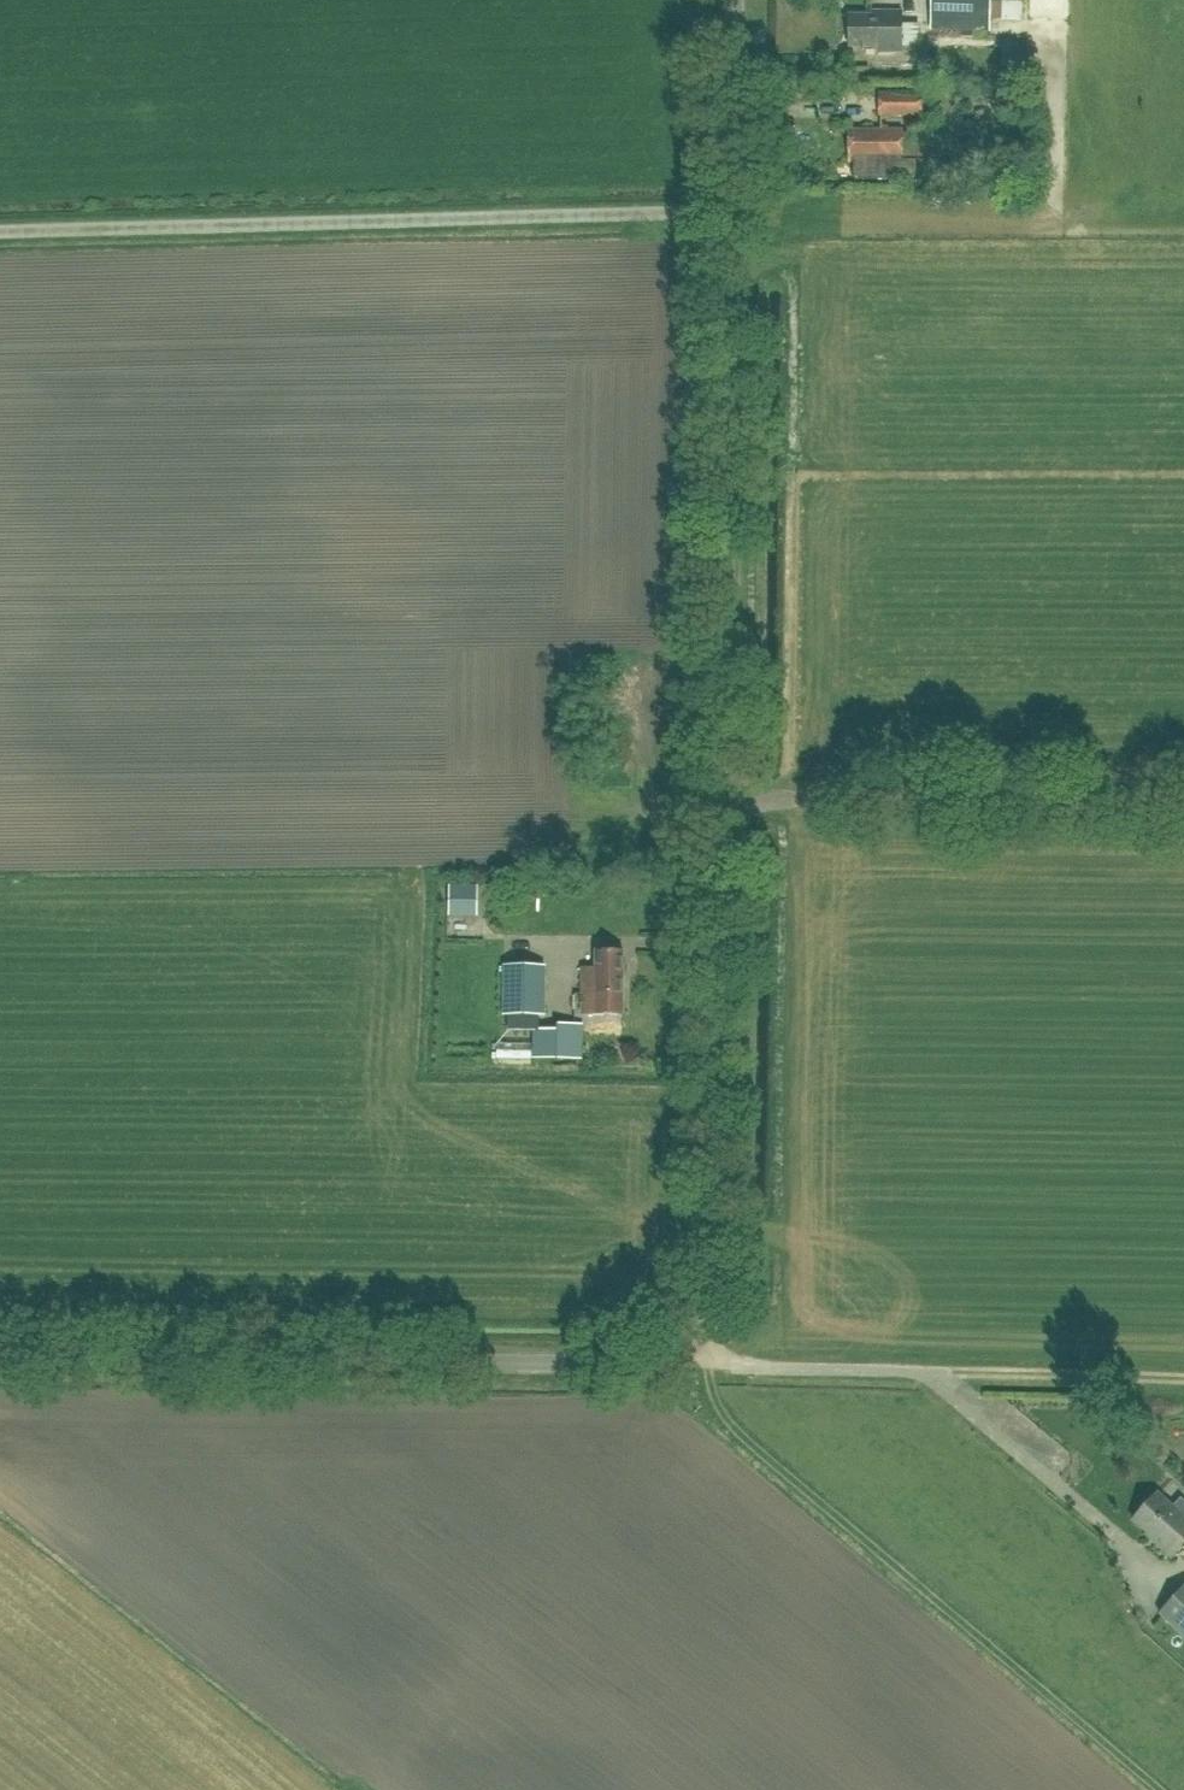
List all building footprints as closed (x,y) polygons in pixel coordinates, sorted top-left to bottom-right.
[(931,30),(990,32),(990,0),(931,0),(931,30)] [(1027,27),(1025,1),(996,2),(997,28),(1027,27)] [(902,12),(872,12),(872,16),(849,16),(849,48),(877,48),(877,53),(902,53),(902,12)] [(921,93),(879,93),(879,117),(921,117),(921,93)] [(902,131),(849,131),(849,163),(902,163),(902,159),(928,159),(928,135),(902,135),(902,131)] [(485,930),(485,886),(457,886),(457,930),(485,930)] [(624,952),(596,952),(596,968),(583,968),(582,1015),(623,1016),(624,952)] [(545,968),(504,967),(504,1014),(510,1014),(510,1031),(541,1031),(541,1015),(544,1015),(545,968)] [(584,1025),(558,1025),(558,1038),(551,1038),(551,1059),(584,1059),(584,1025)] [(1156,1494),(1133,1520),(1156,1541),(1154,1543),(1171,1558),(1183,1543),(1183,1519),(1156,1494)] [(1183,1613),(1183,1587),(1171,1602),(1183,1613)] [(1171,1602),(1159,1615),(1183,1638),(1183,1613),(1171,1602)]
